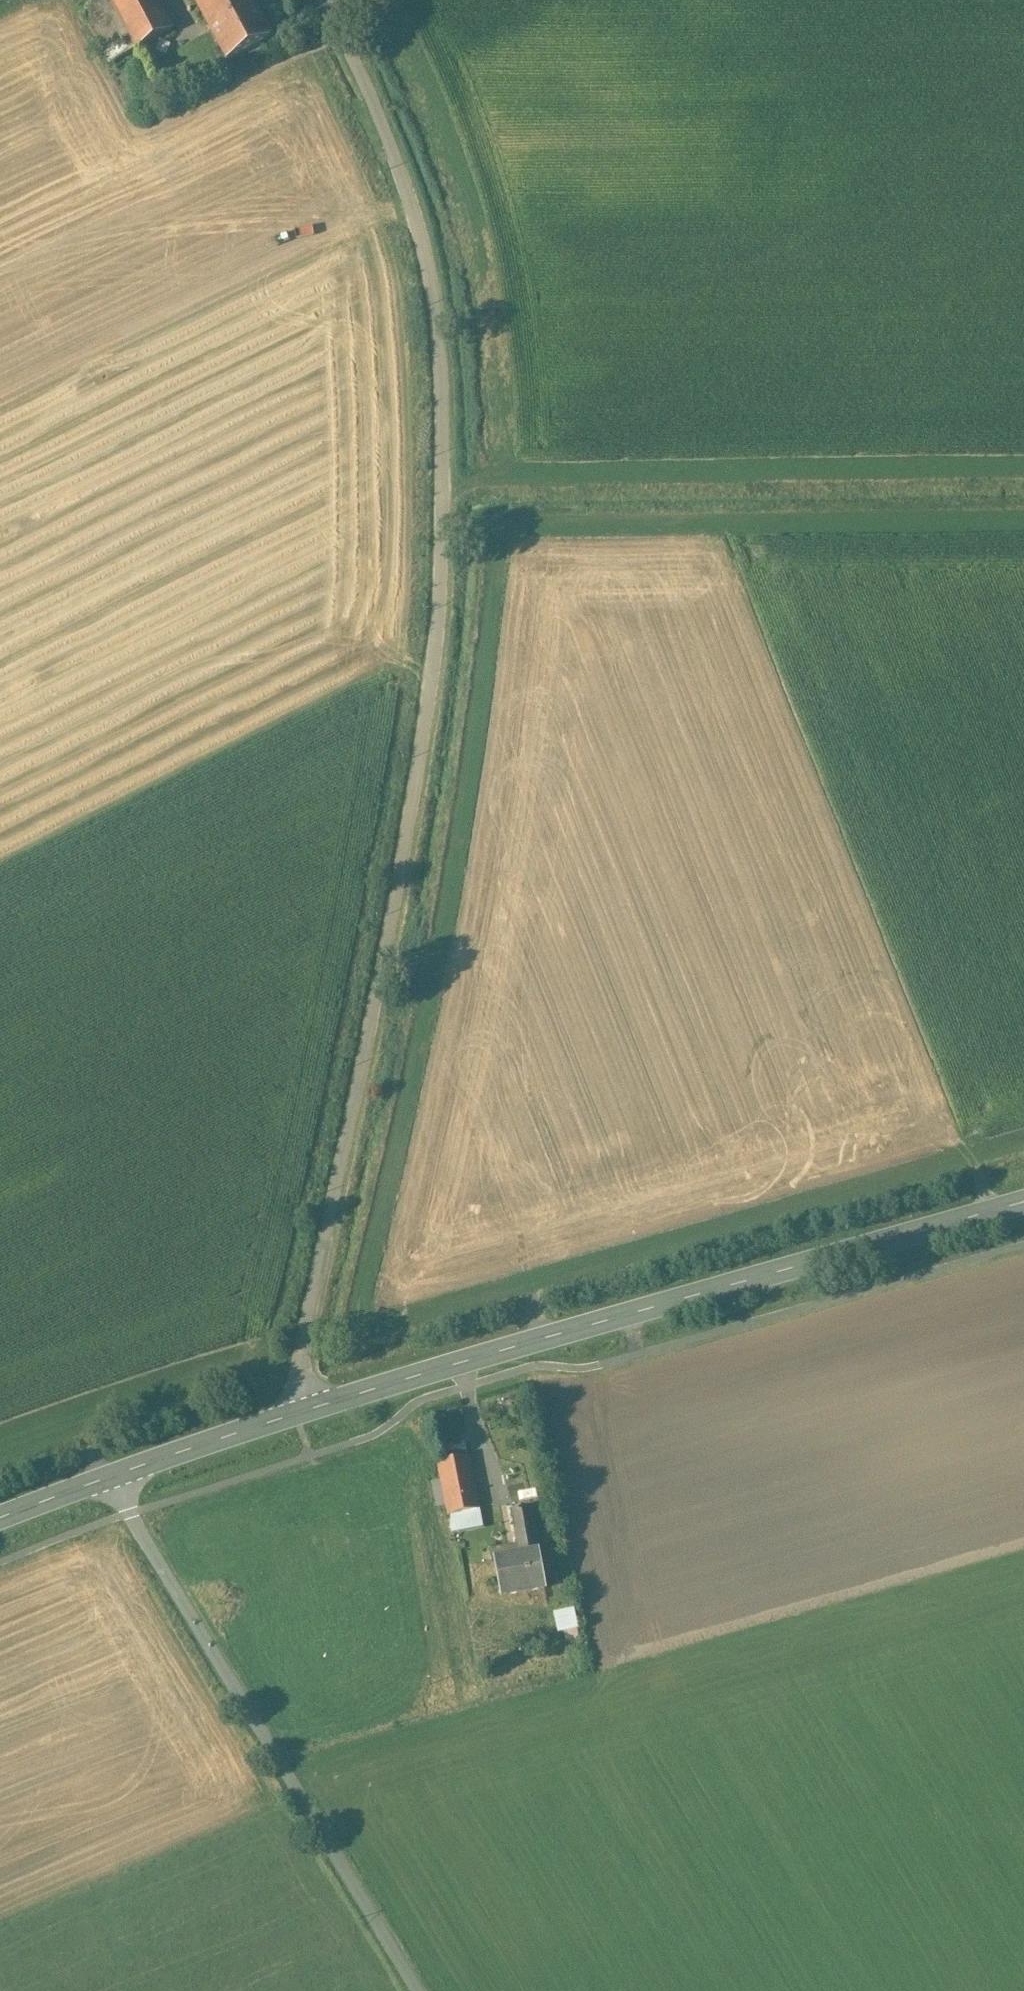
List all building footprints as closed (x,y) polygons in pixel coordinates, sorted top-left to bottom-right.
[(110,0),(103,0),(83,11),(111,64),(136,50),(110,0)] [(156,0),(110,0),(136,50),(172,31),(156,0)] [(210,25),(252,2),(251,0),(196,0),(210,25)] [(252,2),(210,25),(228,60),(270,37),(252,2)] [(468,1457),(439,1462),(449,1515),(479,1510),(468,1457)] [(529,1507),(513,1511),(521,1557),(496,1562),(502,1597),(546,1589),(539,1553),(538,1554),(529,1507)] [(554,1633),(576,1627),(570,1606),(548,1612),(554,1633)]
